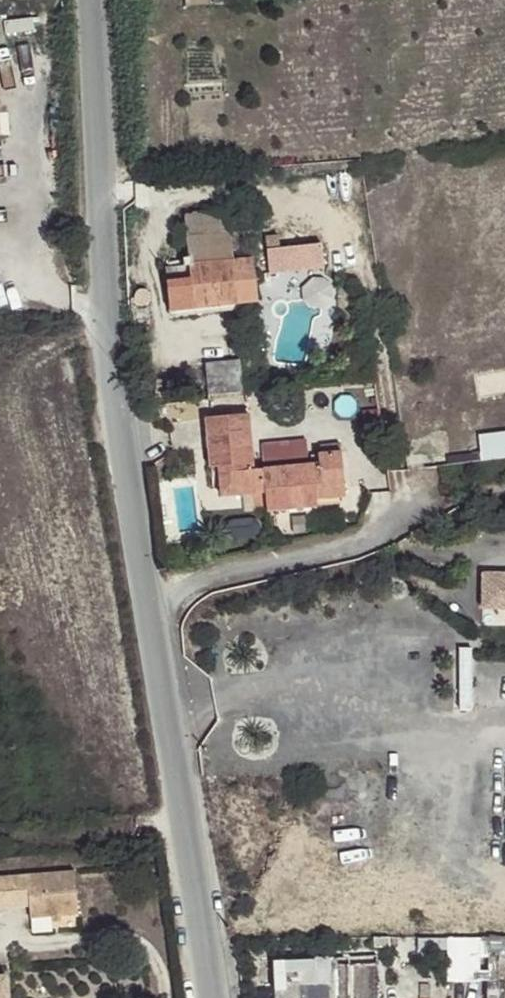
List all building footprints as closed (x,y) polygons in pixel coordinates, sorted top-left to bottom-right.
[(189,255),(190,262),(234,256),(229,211),(185,214),(189,255)] [(324,238),(267,240),(268,271),(325,268),(324,238)] [(190,262),(169,265),(166,265),(169,308),(257,300),(254,254),(234,256),(190,262)] [(168,256),(169,265),(190,262),(189,255),(168,256)] [(143,288),(141,288),(139,288),(136,290),(135,292),(135,295),(136,297),(138,299),(140,301),(143,300),(146,298),(148,297),(147,292),(145,290),(143,288)] [(257,300),(169,308),(170,316),(258,307),(257,300)] [(205,363),(208,394),(242,391),(239,359),(205,363)] [(254,468),(247,412),(206,417),(211,465),(219,465),(226,464),(230,493),(265,491),(262,467),(254,468)] [(504,455),(504,430),(479,432),(481,457),(504,455)] [(265,491),(267,510),(317,504),(316,498),(315,489),(344,486),(340,451),(318,454),(318,462),(262,467),(265,491)] [(226,464),(219,465),(222,495),(230,493),(226,464)] [(315,489),(316,498),(345,495),(344,486),(315,489)] [(479,569),(478,608),(504,609),(504,570),(479,569)] [(0,877),(0,909),(31,906),(31,917),(51,915),(77,913),(73,872),(0,877)] [(51,915),(31,917),(32,930),(52,928),(51,915)] [(448,935),(448,979),(484,978),(484,935),(448,935)] [(274,960),(275,997),(377,997),(377,964),(292,966),(292,960),(274,960)] [(7,978),(0,978),(0,997),(8,997),(7,978)]
